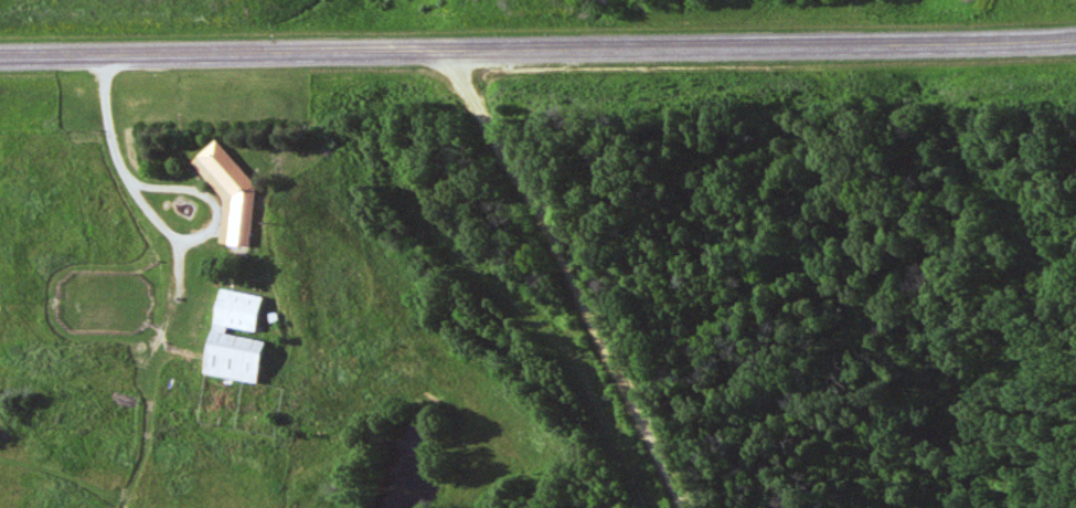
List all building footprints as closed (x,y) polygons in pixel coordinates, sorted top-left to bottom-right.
[(218,243),(248,246),(254,185),(216,140),(191,161),(222,198),(218,243)] [(261,297),(220,290),(205,374),(257,383),(266,338),(253,336),(261,297)]
